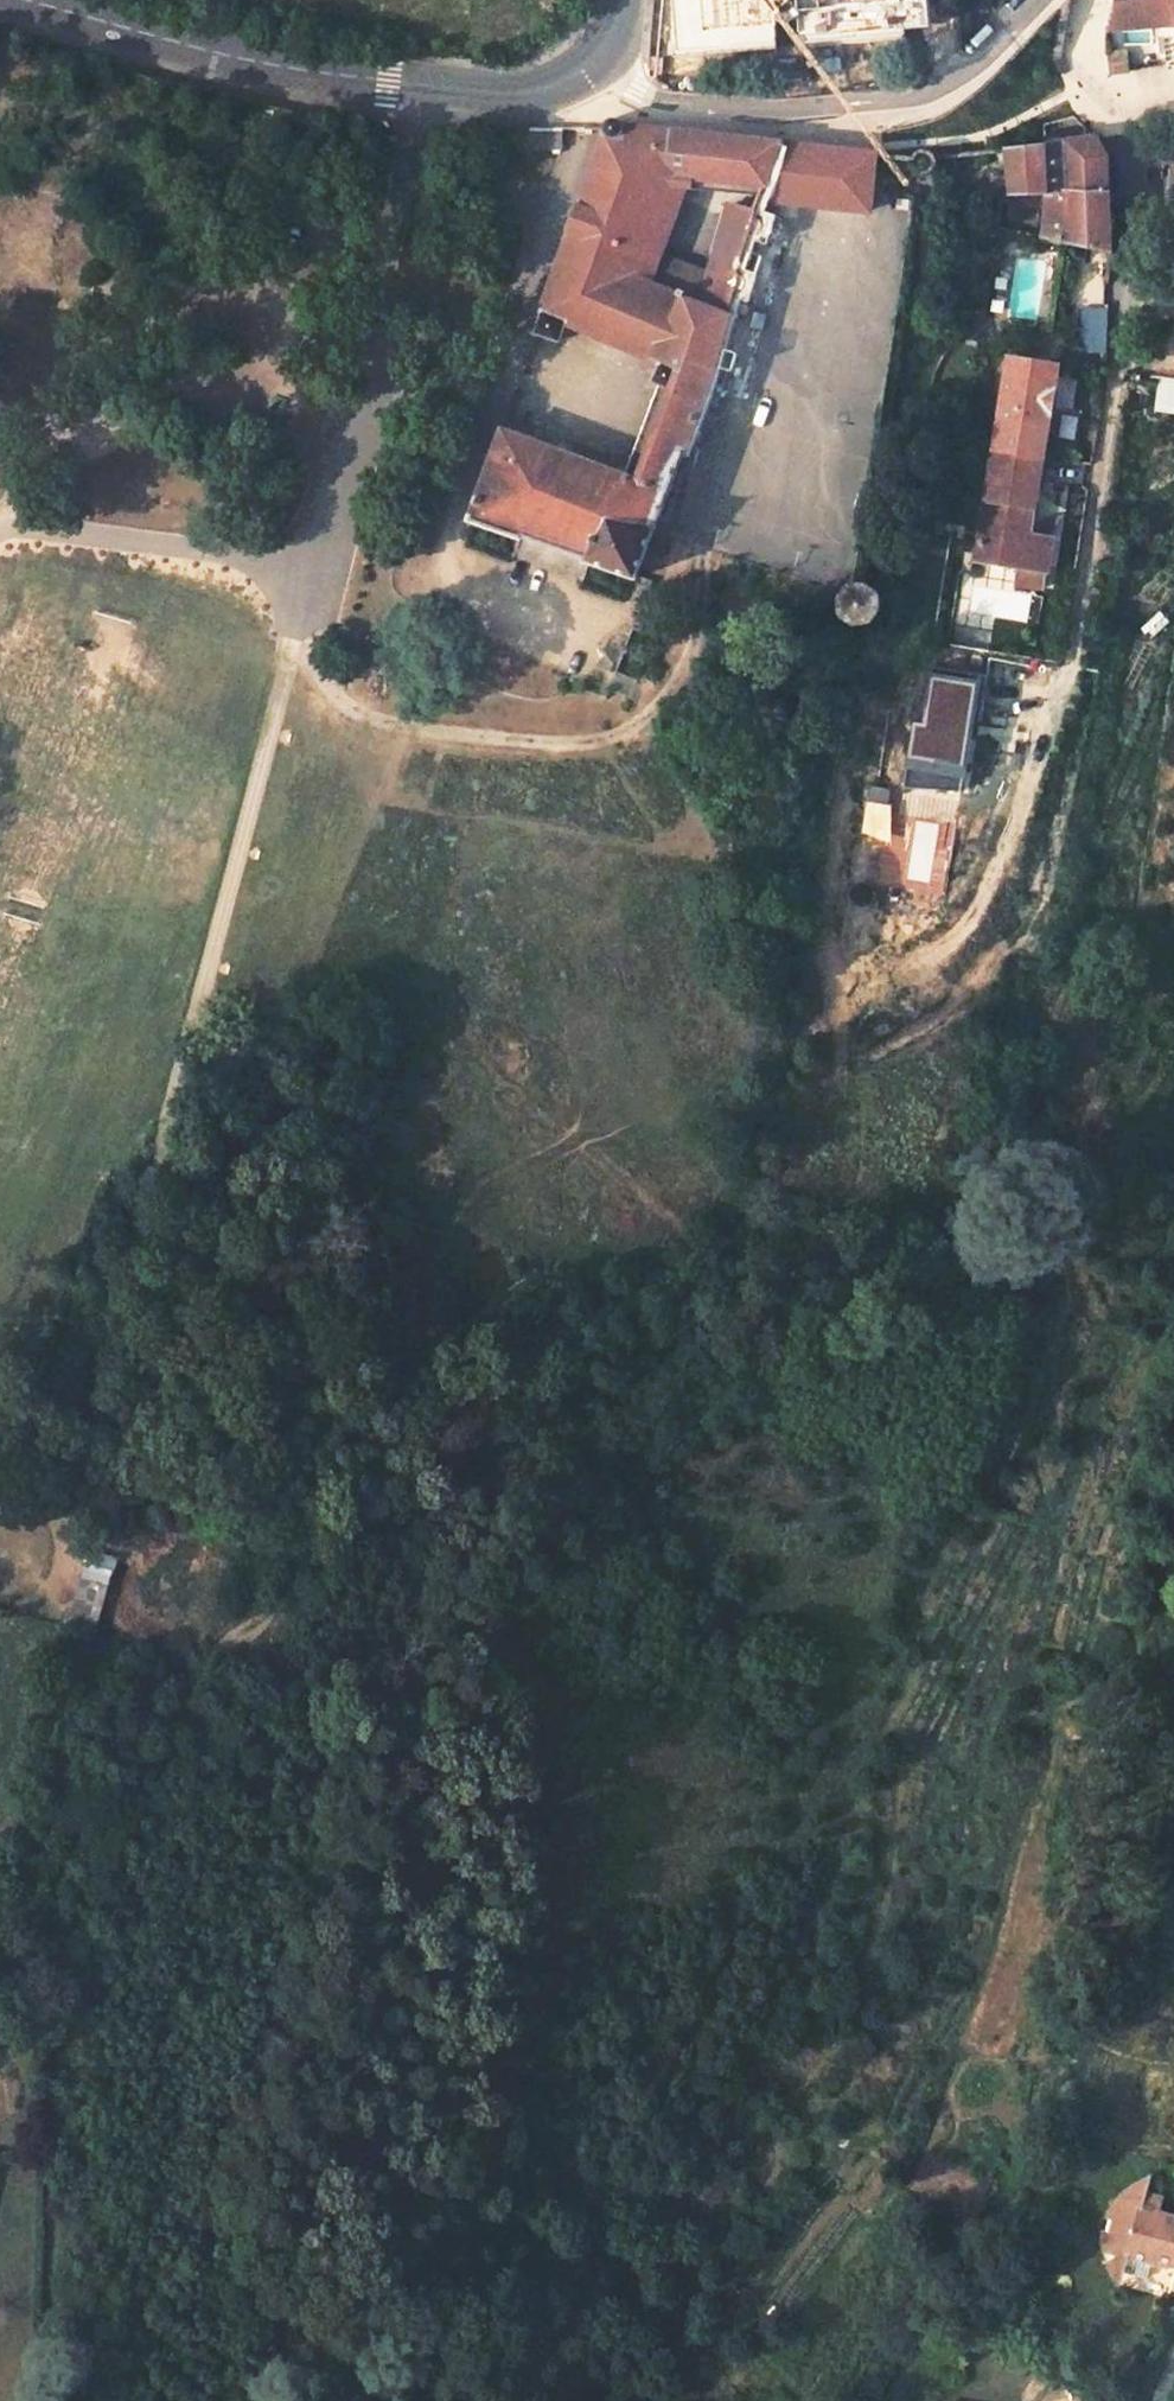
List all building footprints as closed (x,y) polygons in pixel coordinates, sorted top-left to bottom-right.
[(716,6),(815,12),(820,11),(827,5),(829,0),(717,0),(716,6)] [(1171,0),(1116,0),(1106,34),(1160,27),(1173,26),(1173,14),(1171,0)] [(1160,27),(1165,66),(1173,65),(1173,26),(1160,27)] [(1125,71),(1123,50),(1107,52),(1108,73),(1125,71)] [(502,429),(470,519),(522,538),(523,536),(587,558),(587,560),(635,578),(709,386),(736,290),(741,289),(743,285),(743,281),(739,276),(750,235),(756,233),(758,230),(757,224),(754,221),(759,204),(872,215),(879,152),(621,124),(618,120),(613,119),(608,120),(604,123),(602,126),(600,146),(535,332),(556,340),(563,322),(660,362),(652,382),(671,389),(637,479),(502,429)] [(479,126),(476,124),(475,123),(473,122),(467,122),(463,124),(461,128),(460,131),(461,137),(463,139),(471,142),(474,141),(477,139),(480,135),(480,130),(479,126)] [(531,128),(531,148),(562,148),(563,128),(531,128)] [(1123,256),(1107,152),(1092,138),(1083,137),(1049,142),(1045,195),(1042,239),(1123,258),(1123,256)] [(1045,195),(1049,142),(1023,145),(1000,148),(1000,159),(1009,159),(1011,193),(1045,195)] [(644,283),(682,179),(641,175),(606,270),(644,283)] [(1109,308),(1081,307),(1079,352),(1108,353),(1109,308)] [(1028,533),(1054,364),(1009,356),(979,554),(1017,561),(1015,581),(1044,587),(1047,566),(1023,561),(1028,533)] [(1153,404),(1173,407),(1173,377),(1158,375),(1153,404)] [(1028,533),(1023,561),(1047,566),(1052,538),(1028,533)] [(861,621),(866,619),(867,618),(871,616),(876,609),(877,601),(875,595),(872,591),(870,589),(860,584),(856,584),(849,587),(846,589),(842,594),(841,599),(841,604),(842,610),(847,616),(854,620),(861,621)] [(989,630),(952,624),(949,647),(985,652),(989,630)] [(985,677),(920,666),(903,776),(960,785),(970,722),(978,724),(985,677)] [(903,776),(901,789),(959,793),(960,785),(903,776)] [(90,1549),(68,1619),(94,1628),(117,1558),(90,1549)] [(1173,2266),(1173,2216),(1158,2211),(1162,2197),(1136,2190),(1124,2195),(1119,2200),(1118,2200),(1109,2211),(1104,2221),(1103,2229),(1102,2238),(1103,2243),(1105,2251),(1152,2263),(1153,2260),(1173,2266)]
